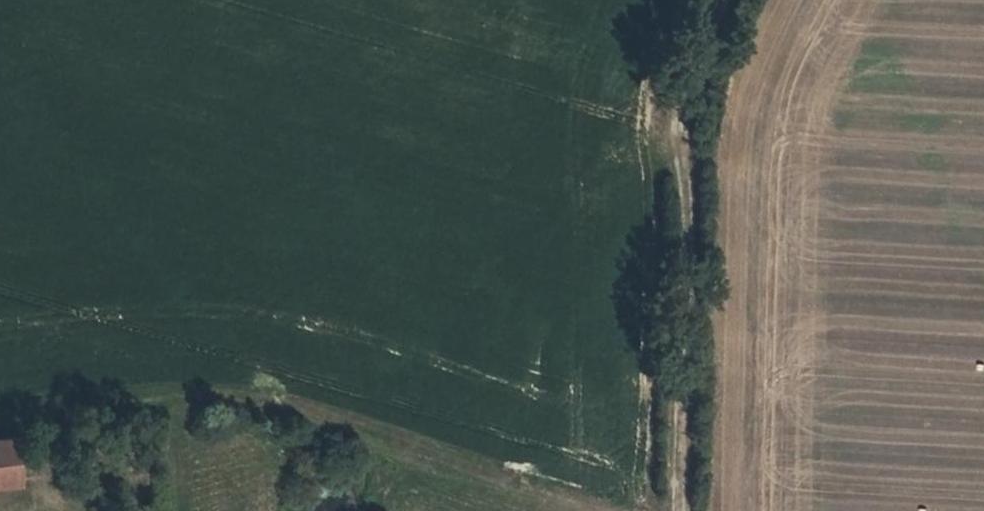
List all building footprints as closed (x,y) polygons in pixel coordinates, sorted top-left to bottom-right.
[(12,437),(0,438),(0,484),(16,482),(12,437)]
